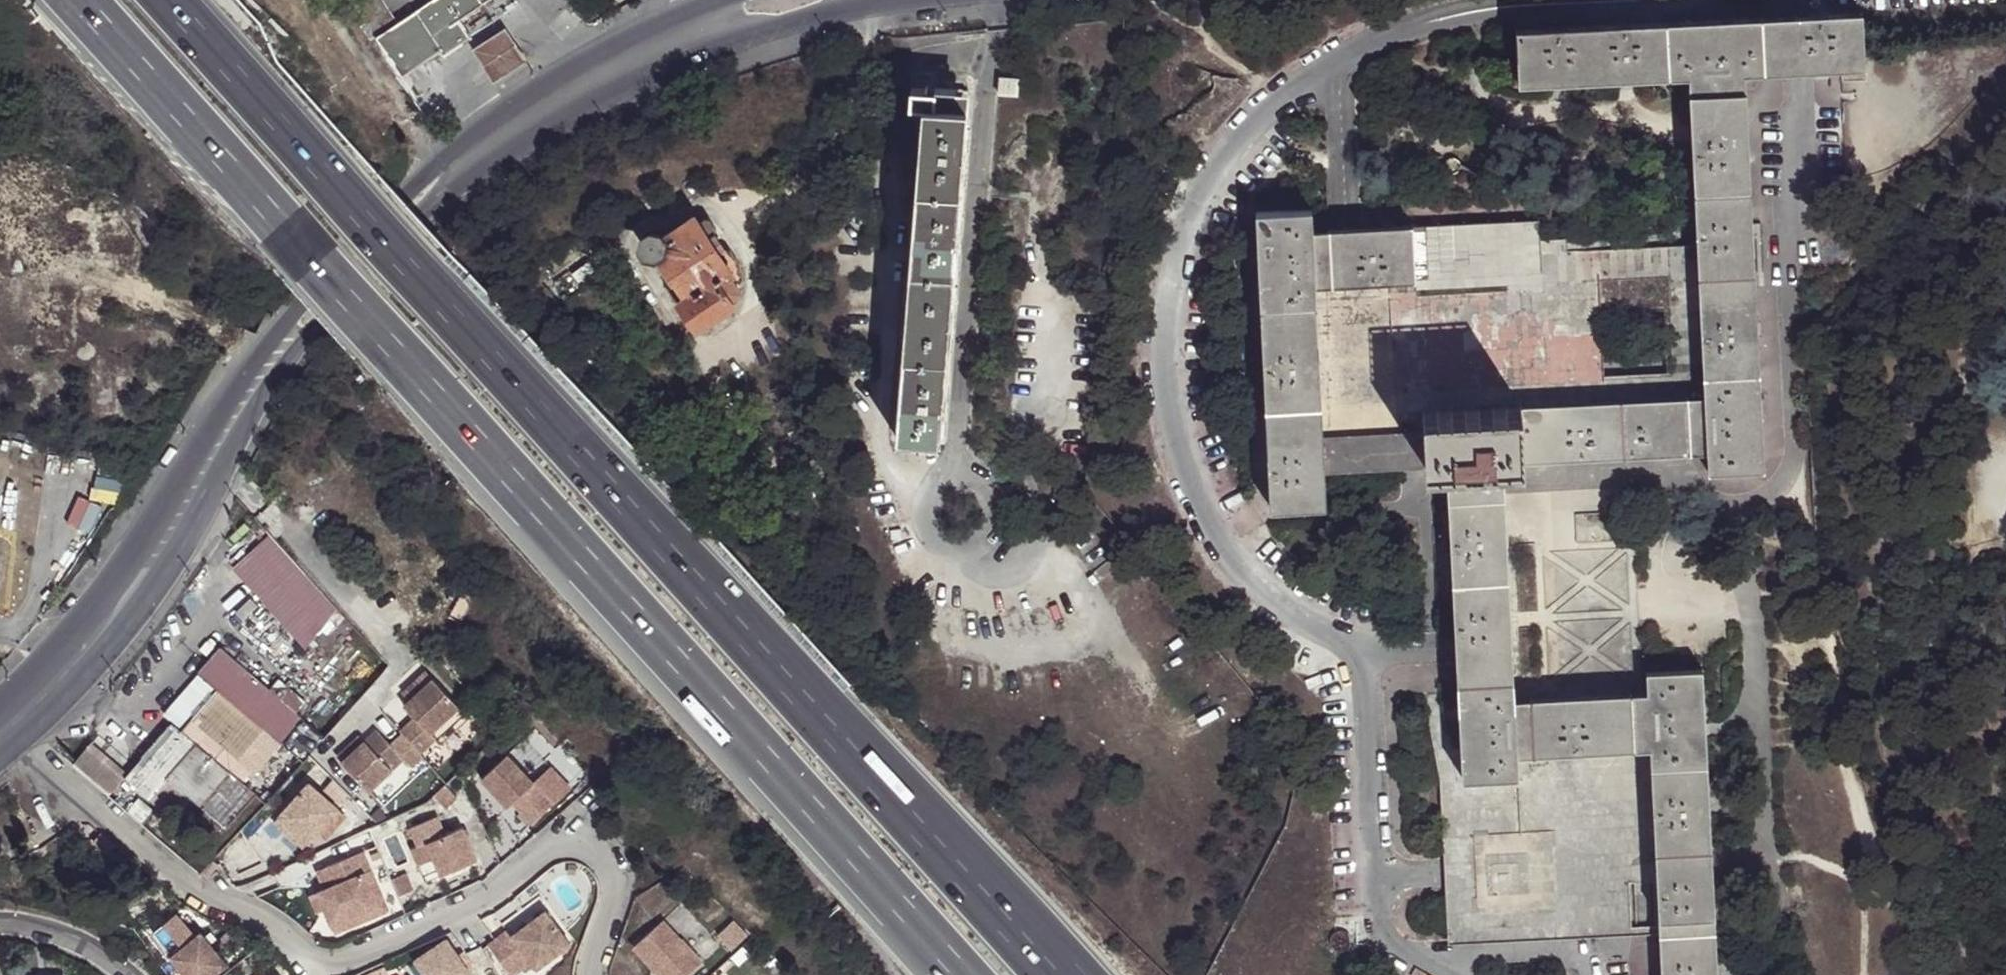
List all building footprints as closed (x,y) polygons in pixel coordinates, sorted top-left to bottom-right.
[(378,35),(399,21),(386,0),(355,0),(378,35)] [(378,35),(405,74),(445,48),(449,45),(452,39),(453,35),(453,30),(451,24),(462,17),(488,0),(430,0),(399,21),(378,35)] [(1858,12),(1807,16),(1810,75),(1861,70),(1858,12)] [(1777,18),(1758,19),(1759,76),(1780,75),(1795,75),(1810,75),(1807,16),(1792,17),(1777,18)] [(449,45),(445,48),(447,53),(473,35),(462,17),(451,24),(453,30),(453,35),(452,39),(449,45)] [(1759,76),(1758,19),(1664,24),(1666,80),(1682,81),(1684,97),(1740,95),(1740,78),(1759,76)] [(1666,80),(1664,24),(1587,27),(1589,85),(1666,80)] [(496,78),(529,56),(520,43),(509,26),(476,48),(486,63),(496,78)] [(1589,85),(1587,27),(1515,32),(1517,89),(1589,85)] [(1014,98),(1016,82),(997,81),(995,96),(1014,98)] [(912,82),(912,89),(932,90),(931,84),(912,82)] [(908,89),(907,107),(922,107),(962,110),(965,93),(932,90),(912,89),(908,89)] [(1742,145),(1740,95),(1684,97),(1686,148),(1742,145)] [(897,438),(943,442),(965,110),(962,110),(922,107),(897,438)] [(1745,194),(1742,145),(1686,148),(1689,197),(1745,194)] [(1751,295),(1745,194),(1689,197),(1692,249),(1694,298),(1751,295)] [(97,215),(101,214),(101,201),(63,205),(64,211),(64,221),(97,219),(97,215)] [(1260,312),(1316,309),(1316,290),(1332,290),(1329,232),(1312,232),(1311,212),(1255,214),(1260,312)] [(742,267),(731,250),(723,249),(714,236),(717,228),(710,220),(701,219),(698,222),(696,220),(662,242),(662,251),(660,253),(654,255),(648,253),(644,249),(698,328),(732,305),(730,301),(742,293),(737,287),(741,285),(744,277),(740,274),(742,267)] [(1541,277),(1541,257),(1540,244),(1539,222),(1410,228),(1413,283),(1541,277)] [(723,249),(731,250),(735,247),(721,226),(717,228),(714,236),(723,249)] [(1413,285),(1413,283),(1410,228),(1360,230),(1329,232),(1332,290),(1413,285)] [(642,245),(644,249),(648,253),(654,255),(660,253),(662,251),(662,242),(661,240),(659,237),(654,235),(651,235),(646,236),(644,239),(642,245)] [(1683,400),(1699,399),(1699,379),(1694,298),(1692,249),(1541,257),(1541,277),(1413,283),(1413,285),(1332,290),(1316,290),(1316,309),(1320,410),(1324,476),(1424,471),(1422,413),(1516,409),(1614,403),(1654,401),(1683,400)] [(6,267),(0,254),(0,274),(8,271),(6,267)] [(1755,377),(1751,295),(1694,298),(1699,379),(1755,377)] [(1260,312),(1266,413),(1320,410),(1316,309),(1260,312)] [(1760,472),(1755,377),(1699,379),(1699,399),(1683,400),(1684,457),(1701,456),(1703,475),(1760,472)] [(1617,460),(1684,457),(1683,400),(1654,401),(1614,403),(1617,460)] [(1518,464),(1617,460),(1614,403),(1516,409),(1518,464)] [(1501,464),(1518,464),(1516,409),(1422,413),(1424,471),(1444,469),(1445,484),(1501,481),(1501,464)] [(1326,512),(1324,476),(1320,410),(1266,413),(1271,514),(1326,512)] [(1503,498),(1501,481),(1445,484),(1446,501),(1503,498)] [(1624,493),(1503,498),(1507,585),(1511,676),(1513,699),(1525,700),(1625,694),(1641,694),(1641,673),(1634,672),(1633,641),(1624,493)] [(1507,585),(1503,498),(1446,501),(1451,587),(1507,585)] [(310,582),(276,544),(249,564),(284,610),(306,599),(310,582)] [(1511,676),(1507,585),(1451,587),(1452,627),(1454,648),(1454,660),(1455,678),(1511,676)] [(269,689),(263,684),(221,647),(198,673),(218,690),(192,718),(241,761),(266,733),(267,732),(282,746),(302,723),(305,720),(296,713),(306,701),(279,678),(269,689)] [(1696,671),(1641,673),(1641,694),(1625,694),(1628,751),(1644,749),(1645,769),(1701,768),(1696,671)] [(1513,699),(1511,676),(1455,678),(1459,759),(1459,779),(1514,777),(1514,756),(1528,756),(1525,700),(1513,699)] [(407,705),(414,713),(438,693),(432,685),(407,705)] [(419,731),(403,743),(406,746),(423,767),(437,755),(439,753),(433,747),(463,723),(438,693),(414,713),(408,718),(419,731)] [(1628,751),(1625,694),(1525,700),(1528,756),(1628,751)] [(196,743),(172,722),(131,769),(122,779),(172,825),(195,800),(227,829),(256,796),(241,783),(219,763),(196,743)] [(282,746),(267,732),(266,733),(286,751),(307,728),(302,723),(282,746)] [(463,723),(433,747),(439,753),(437,755),(442,761),(473,735),(463,723)] [(97,738),(87,748),(122,779),(131,769),(97,738)] [(423,767),(406,746),(393,756),(380,741),(367,752),(344,771),(369,802),(405,771),(413,780),(425,769),(423,767)] [(339,765),(344,771),(367,752),(362,746),(339,765)] [(87,748),(74,765),(109,796),(122,779),(87,748)] [(1459,779),(1459,759),(1433,760),(1437,778),(1440,853),(1441,883),(1443,948),(1654,937),(1654,932),(1625,932),(1622,885),(1651,884),(1650,852),(1645,769),(1644,749),(1628,751),(1528,756),(1514,756),(1514,777),(1459,779)] [(225,756),(219,763),(241,783),(247,776),(225,756)] [(1706,849),(1701,768),(1645,769),(1650,852),(1706,849)] [(509,775),(481,798),(506,828),(510,824),(529,846),(552,827),(509,775)] [(309,793),(272,831),(288,846),(294,841),(306,852),(337,820),(309,793)] [(417,835),(425,853),(435,849),(450,882),(485,866),(470,833),(453,841),(444,823),(417,835)] [(116,848),(102,835),(94,843),(108,856),(116,848)] [(294,841),(288,846),(300,858),(306,852),(294,841)] [(425,853),(419,856),(433,889),(450,882),(435,849),(425,853)] [(1709,915),(1706,849),(1650,852),(1651,884),(1654,917),(1709,915)] [(369,858),(323,879),(330,897),(324,900),(331,916),(338,932),(383,912),(370,881),(377,878),(369,858)] [(383,912),(338,932),(341,940),(394,918),(377,878),(370,881),(383,912)] [(410,881),(397,886),(404,902),(417,896),(410,881)] [(331,916),(324,900),(316,903),(323,919),(331,916)] [(1654,937),(1656,974),(1713,974),(1709,915),(1654,917),(1654,932),(1654,937)] [(518,941),(514,935),(495,949),(514,974),(527,974),(537,967),(543,974),(576,950),(552,916),(518,941)] [(176,917),(153,935),(172,958),(170,958),(184,974),(215,974),(226,967),(200,935),(195,939),(176,917)] [(640,950),(662,974),(698,974),(708,966),(670,923),(640,950)] [(422,966),(429,974),(476,974),(453,943),(422,966)]
